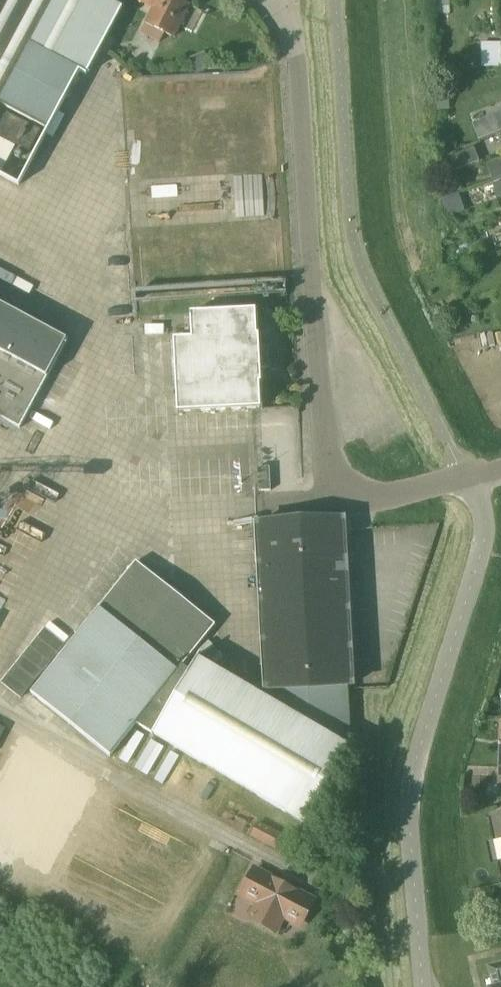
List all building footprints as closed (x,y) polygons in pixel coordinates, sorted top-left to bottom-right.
[(48,131),(80,72),(86,75),(99,51),(103,53),(108,55),(111,51),(116,41),(107,36),(121,10),(126,0),(0,0),(0,105),(48,131)] [(189,7),(176,0),(137,0),(137,1),(153,9),(140,34),(159,43),(163,34),(172,38),(189,7)] [(437,96),(438,111),(450,111),(450,96),(437,96)] [(7,113),(0,126),(0,137),(31,153),(42,131),(7,113)] [(474,124),(480,139),(500,131),(500,113),(474,124)] [(14,148),(0,140),(0,173),(14,148)] [(449,172),(480,160),(475,148),(445,159),(449,172)] [(0,303),(0,417),(21,428),(68,339),(0,303)] [(258,338),(257,312),(191,315),(192,340),(174,341),(176,390),(193,389),(193,394),(175,395),(176,415),(252,412),(261,412),(260,387),(262,387),(262,372),(270,372),(269,351),(261,351),(260,338),(258,338)] [(257,524),(265,691),(350,686),(341,520),(305,522),(257,524)] [(350,686),(265,691),(266,697),(200,658),(203,654),(201,653),(190,671),(181,666),(213,626),(134,563),(30,694),(109,757),(135,724),(153,735),(306,824),(337,773),(352,747),(351,747),(350,691),(350,686)] [(53,624),(3,680),(21,697),(72,641),(53,624)] [(17,730),(0,723),(0,755),(5,757),(17,730)] [(252,836),(275,848),(282,834),(260,822),(252,836)] [(299,924),(313,899),(256,870),(243,895),(259,903),(251,917),(276,930),(284,916),(299,924)] [(490,971),(492,982),(490,982),(491,986),(500,986),(500,968),(490,971)]
